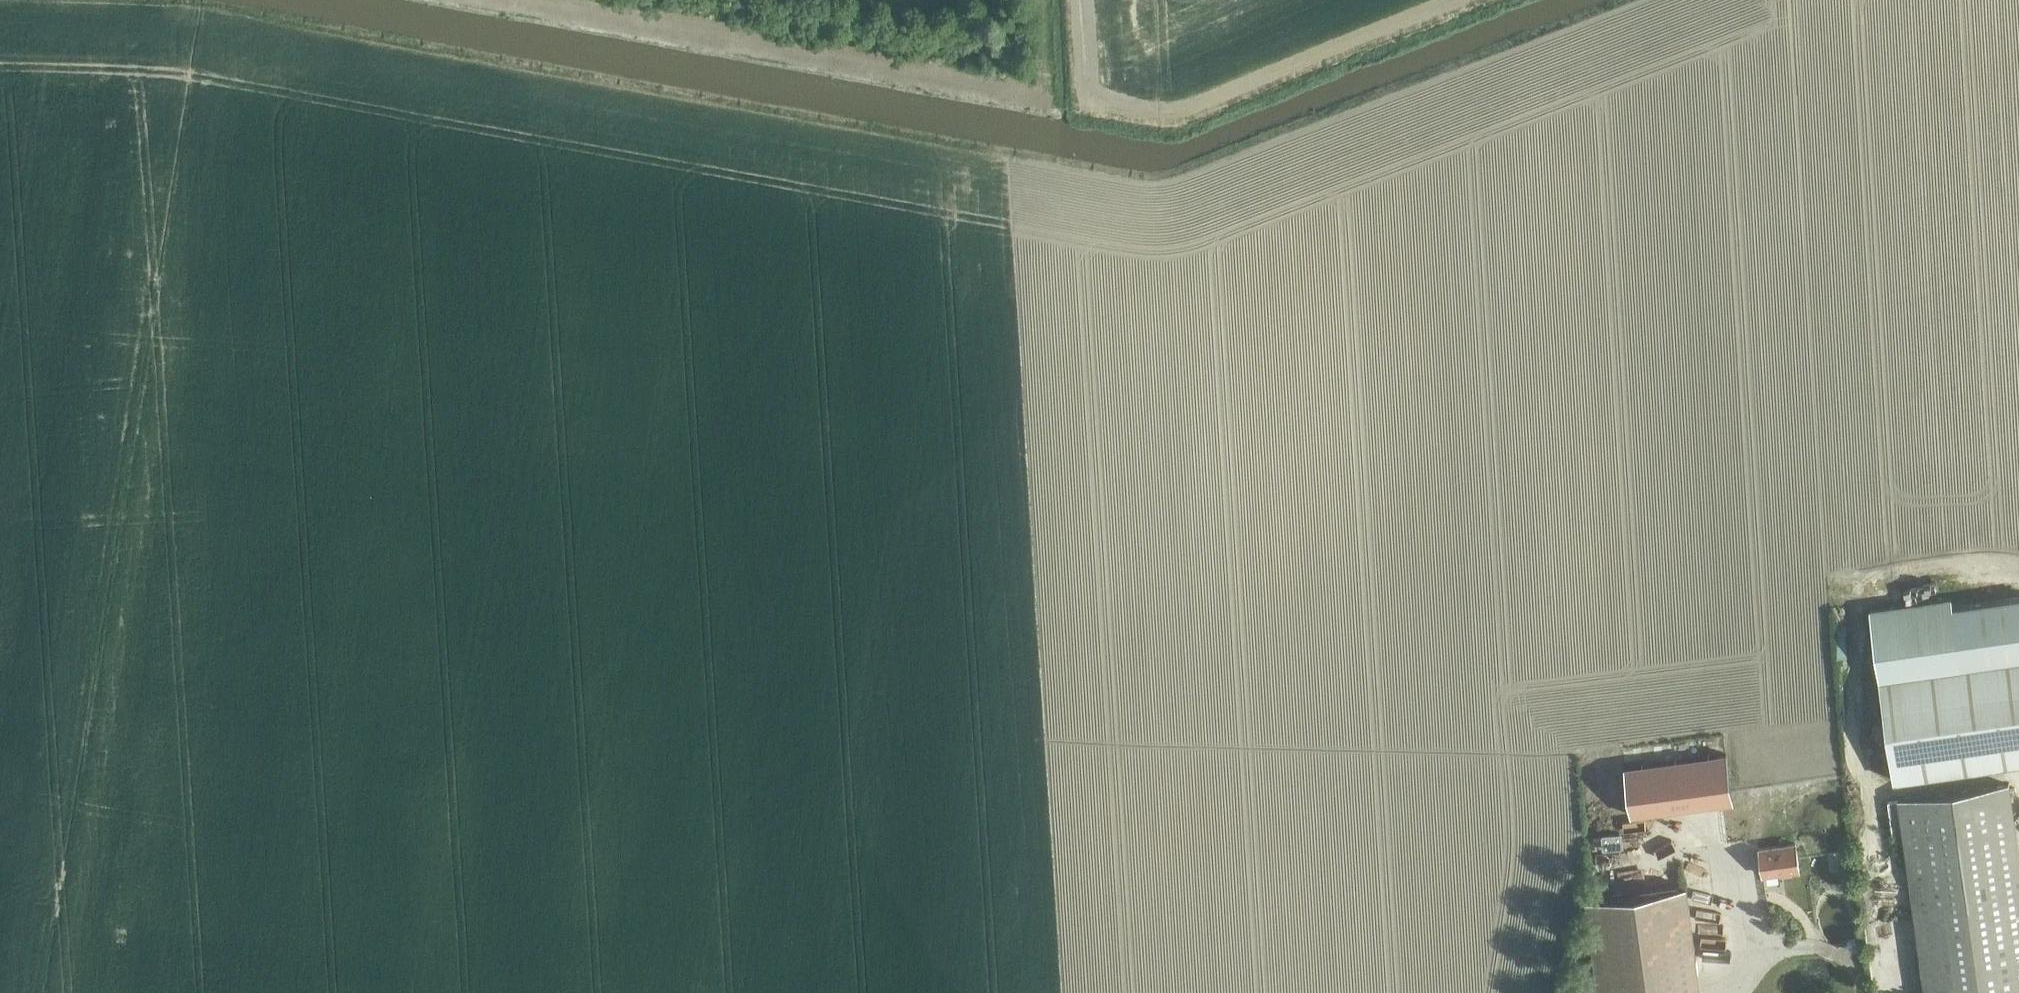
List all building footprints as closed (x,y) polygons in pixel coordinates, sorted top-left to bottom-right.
[(1880,679),(2018,659),(2018,593),(1950,602),(1949,598),(1870,610),(1880,679)] [(2018,762),(2018,659),(1880,679),(1894,780),(2018,762)] [(1726,753),(1625,767),(1632,815),(1732,801),(1726,753)] [(2009,783),(1898,799),(1925,992),(2018,992),(2018,857),(2009,783)] [(1796,844),(1759,849),(1762,875),(1799,870),(1796,844)] [(1686,886),(1586,900),(1599,992),(1700,992),(1686,886)]
